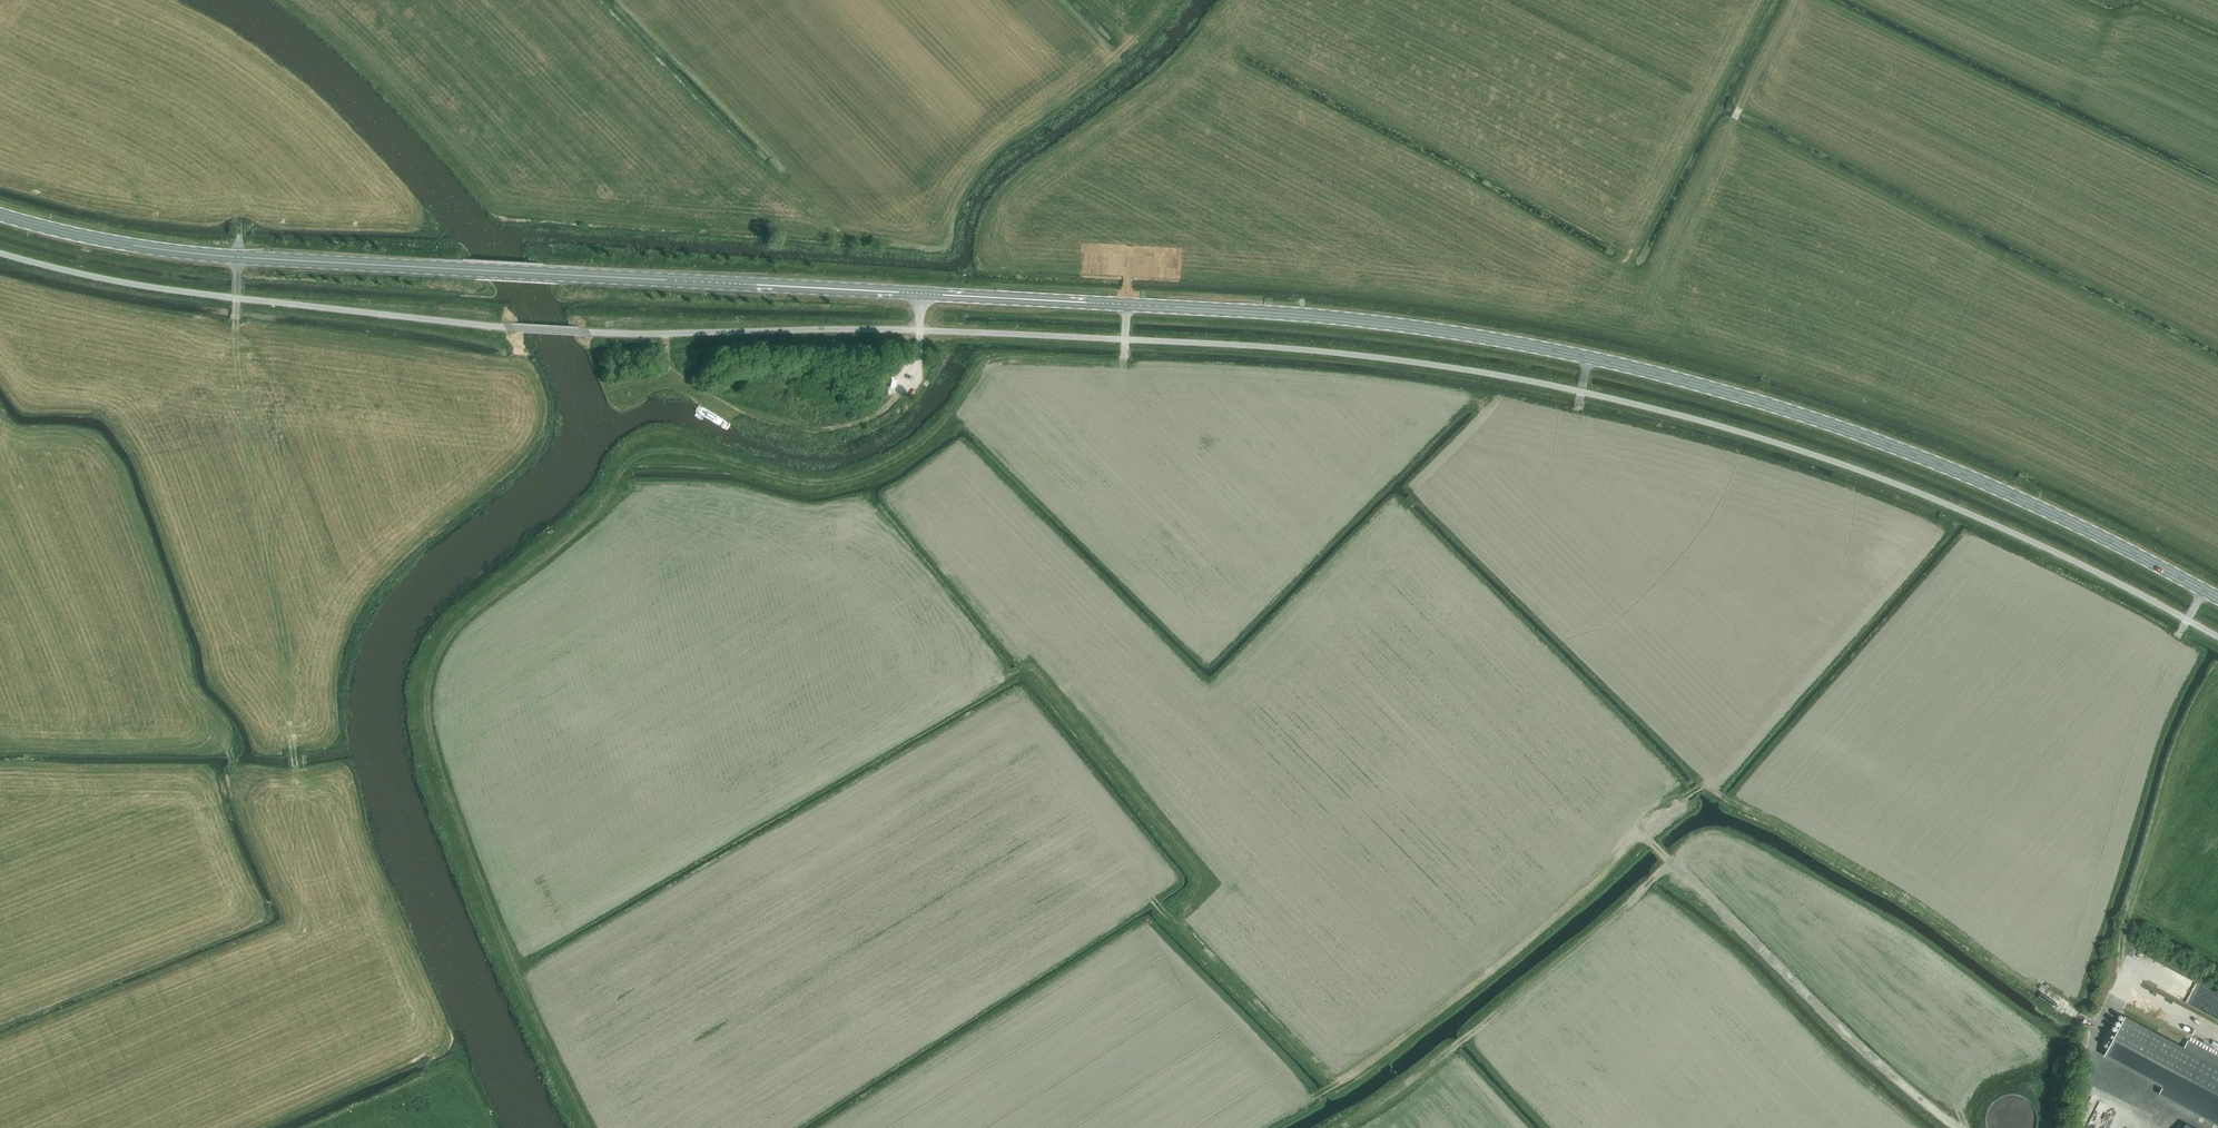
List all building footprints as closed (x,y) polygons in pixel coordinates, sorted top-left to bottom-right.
[(2125,1017),(2108,1049),(2186,1090),(2179,1104),(2217,1125),(2217,1067),(2125,1017)] [(2159,1026),(2157,1031),(2167,1035),(2170,1030),(2159,1026)] [(2088,1127),(2105,1127),(2112,1110),(2098,1104),(2088,1127)]
